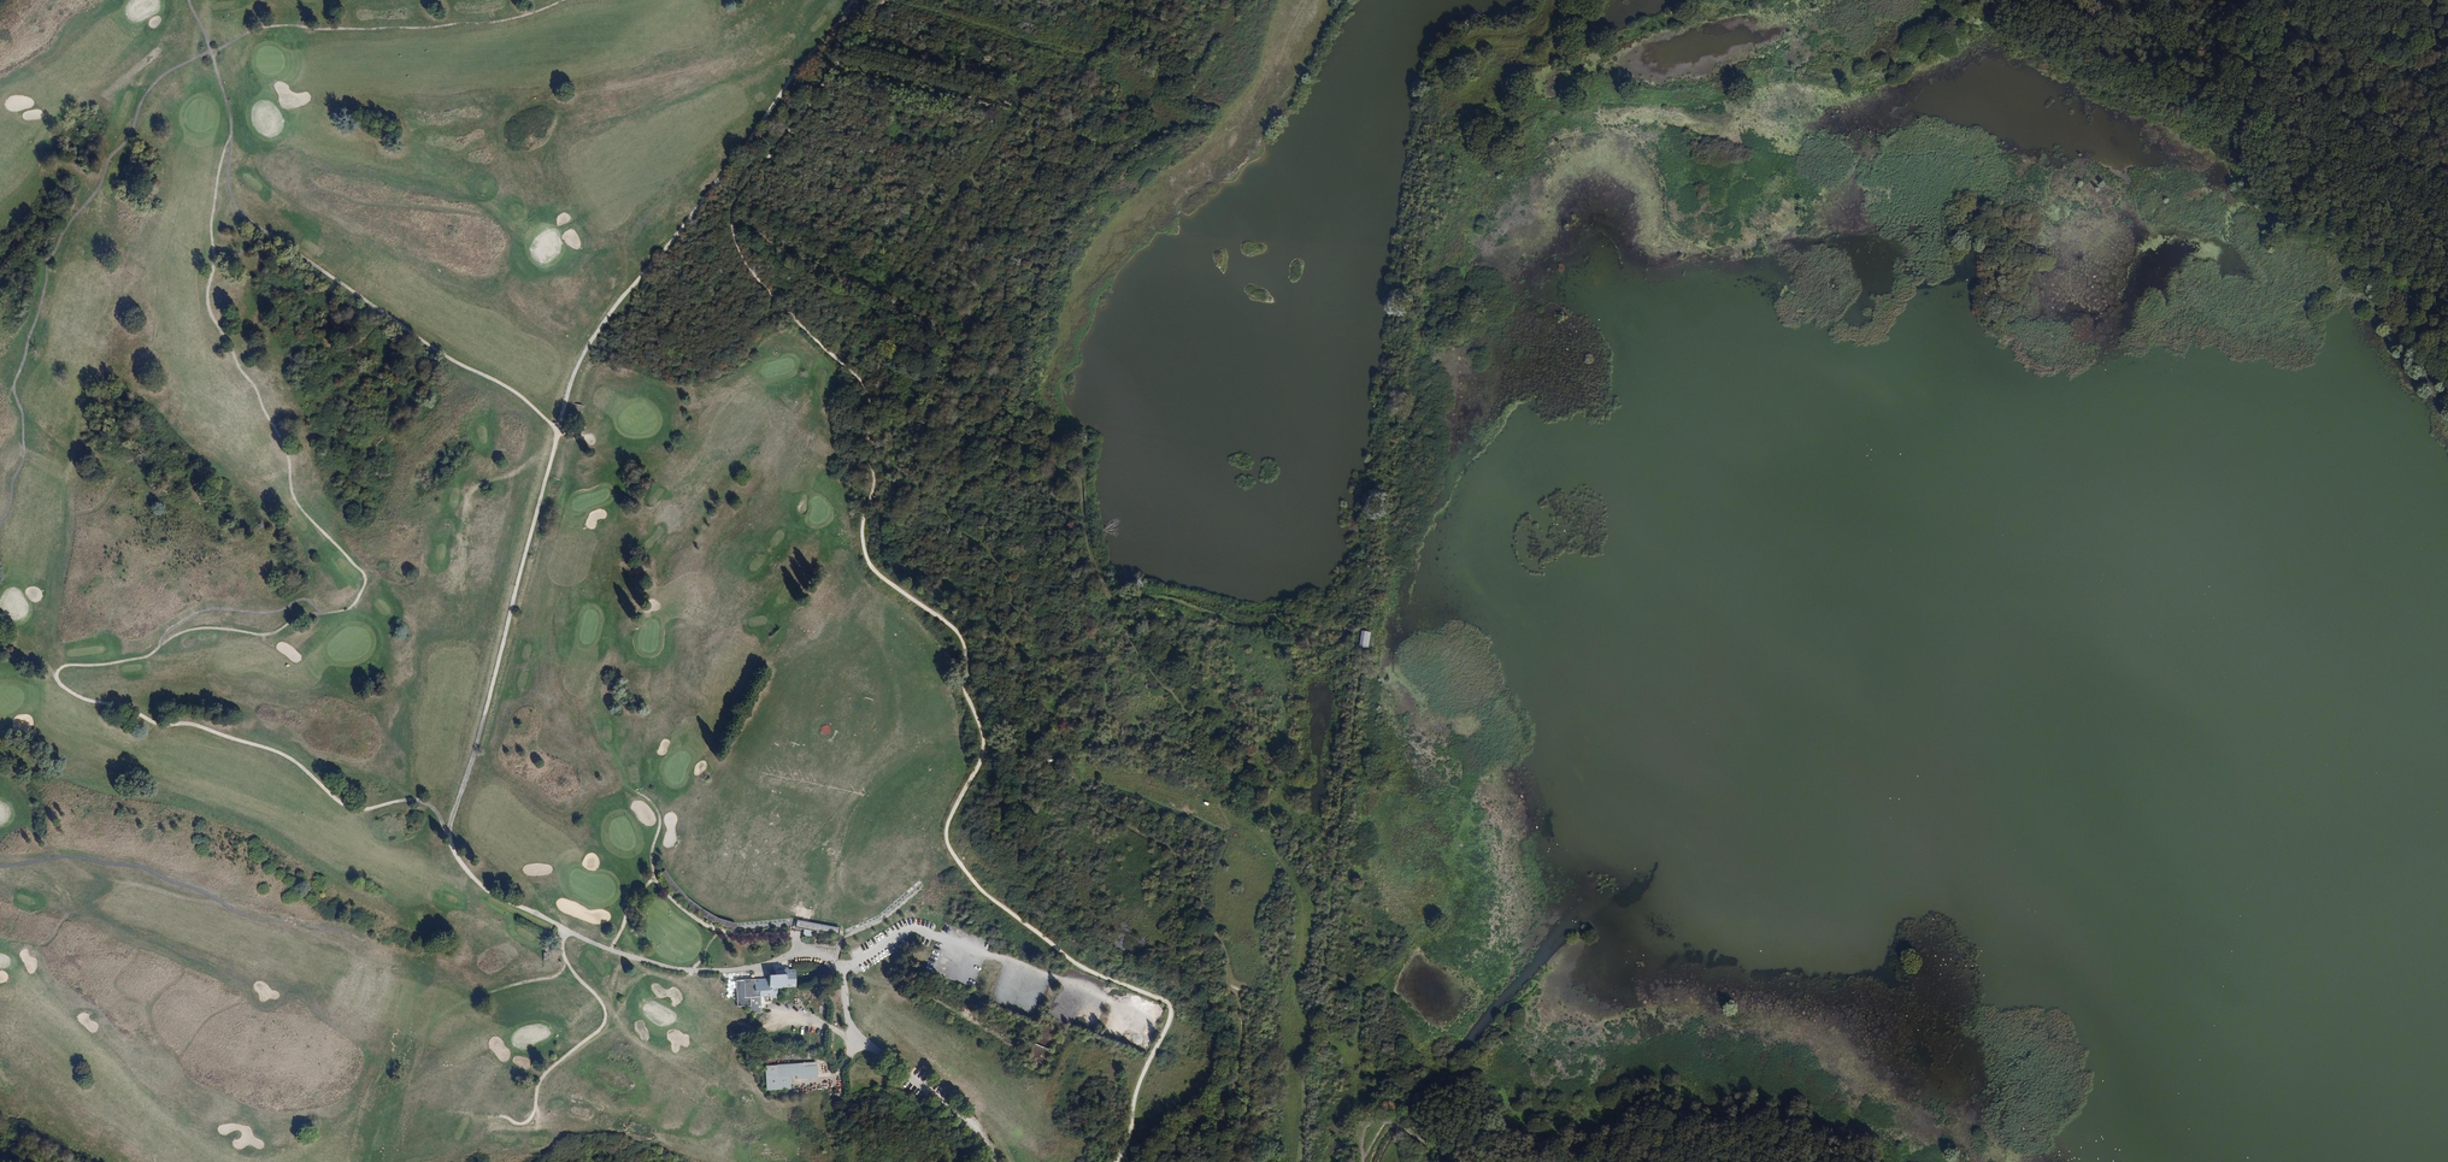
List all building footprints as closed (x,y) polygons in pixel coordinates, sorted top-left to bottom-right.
[(1369,647),(1371,632),(1363,631),(1361,646),(1369,647)] [(825,723),(820,731),(827,736),(832,728),(825,723)] [(680,902),(685,899),(664,870),(660,873),(680,902)] [(838,923),(795,916),(795,922),(802,924),(812,925),(837,929),(838,923)] [(783,982),(783,969),(764,970),(764,973),(745,974),(734,975),(735,988),(756,986),(756,993),(770,992),(769,983),(783,982)] [(795,1061),(795,1059),(775,1060),(777,1074),(796,1073),(796,1076),(817,1075),(815,1061),(795,1061)]
